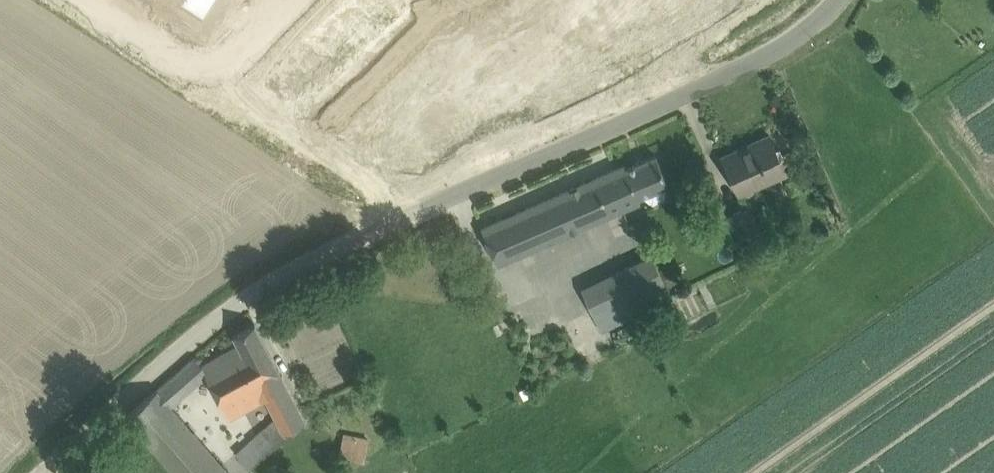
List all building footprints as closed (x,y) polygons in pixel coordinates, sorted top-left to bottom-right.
[(181,4),(204,19),(216,0),(184,0),(181,4)] [(341,12),(368,38),(383,22),(394,32),(406,19),(386,0),(376,11),(365,0),(353,0),(341,12)] [(461,10),(448,17),(451,24),(464,18),(461,10)] [(341,12),(324,30),(341,47),(331,57),(350,77),(363,64),(352,54),(368,38),(341,12)] [(406,54),(396,65),(402,71),(412,60),(406,54)] [(296,58),(276,79),(305,107),(324,87),(331,94),(341,84),(323,66),(314,75),(296,58)] [(396,65),(385,76),(391,81),(402,71),(396,65)] [(724,160),(740,193),(787,171),(769,134),(751,142),(753,147),(724,160)] [(624,163),(605,172),(621,208),(640,200),(638,196),(668,183),(656,154),(626,167),(624,163)] [(621,208),(605,172),(482,226),(498,263),(621,208)] [(730,214),(742,242),(759,234),(746,207),(730,214)] [(582,287),(601,330),(672,297),(652,254),(582,287)] [(239,343),(202,365),(207,374),(230,418),(266,399),(276,417),(284,433),(306,422),(281,376),(282,375),(255,323),(234,334),(239,343)] [(202,365),(195,356),(127,416),(177,472),(230,472),(209,449),(171,406),(207,374),(202,365)] [(286,436),(284,433),(276,417),(236,453),(250,468),(286,436)] [(341,457),(366,462),(372,435),(346,430),(341,457)]
